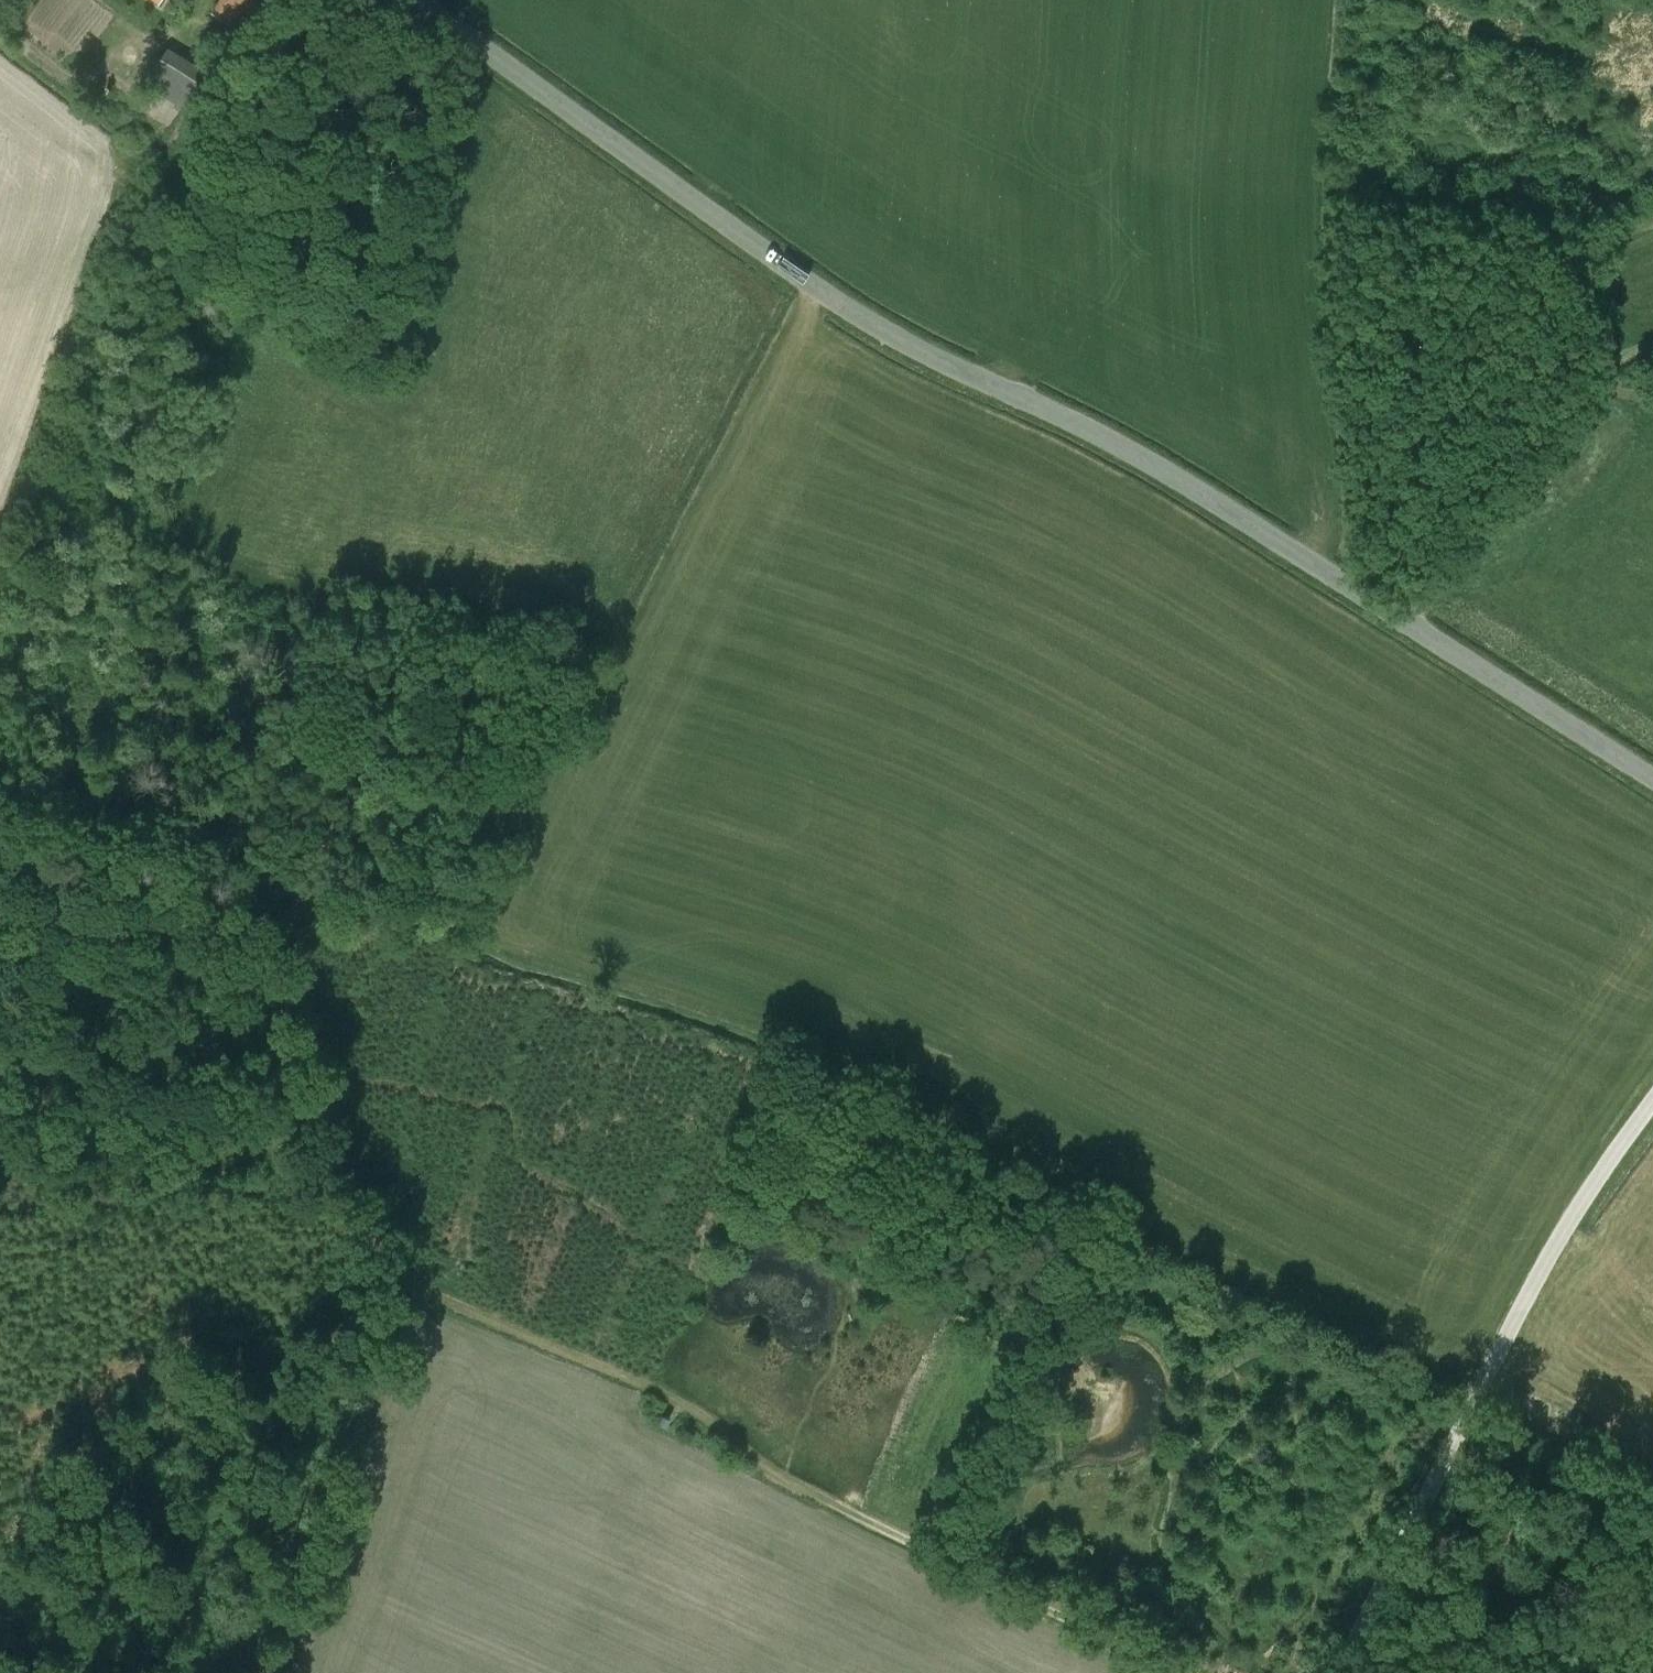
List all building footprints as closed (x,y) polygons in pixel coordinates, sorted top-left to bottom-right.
[(243,21),(257,0),(221,0),(218,5),(243,21)] [(143,85),(183,110),(207,70),(167,46),(143,85)]
